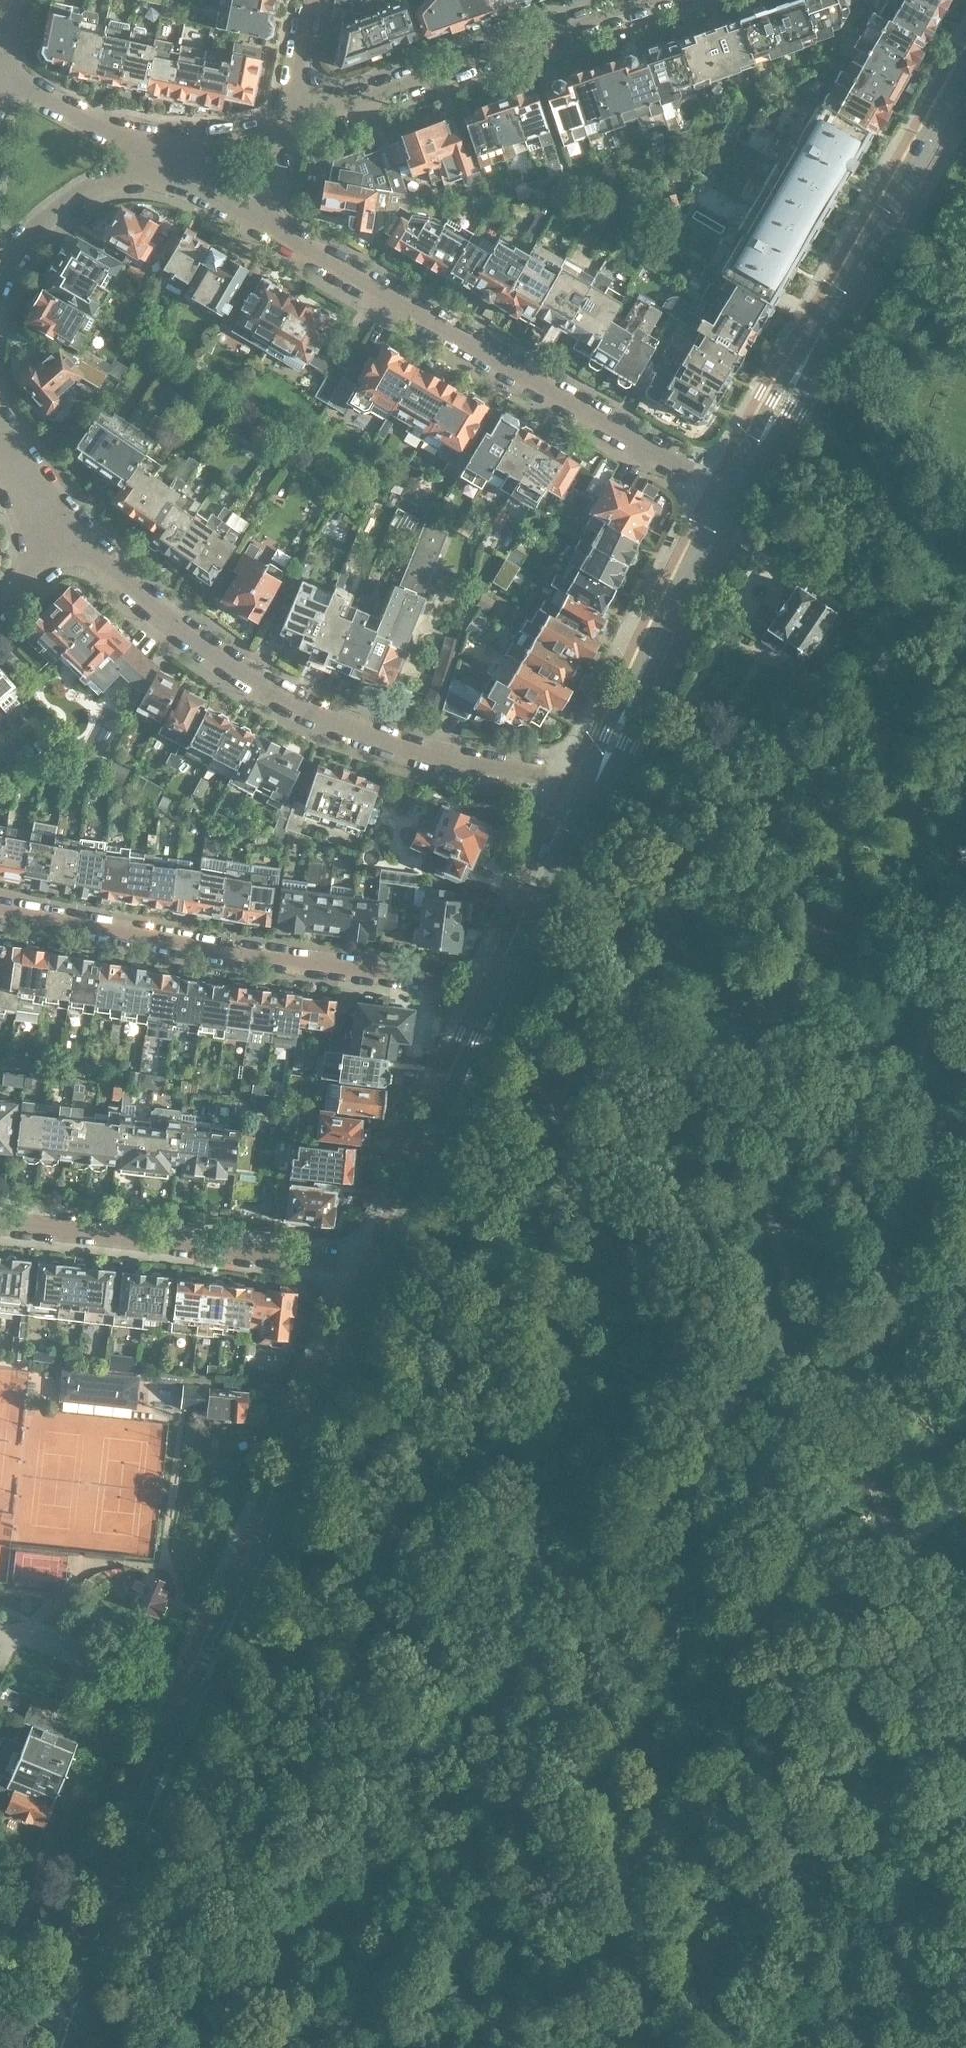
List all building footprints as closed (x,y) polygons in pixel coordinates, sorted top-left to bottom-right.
[(220,3),(230,5),(270,14),(276,10),(278,2),(276,0),(221,0),(220,3)] [(338,47),(335,63),(339,67),(368,56),(355,20),(354,18),(356,18),(353,9),(350,0),(335,0),(332,15),(344,17),(338,47)] [(355,20),(368,56),(390,49),(377,11),(378,10),(376,5),(375,0),(361,0),(367,14),(356,18),(354,18),(355,20)] [(376,5),(378,10),(377,11),(390,49),(417,40),(414,32),(403,0),(390,0),(376,5)] [(419,24),(421,24),(425,34),(427,35),(450,28),(452,31),(464,27),(464,24),(465,23),(457,0),(424,0),(415,10),(414,12),(419,24)] [(465,23),(467,23),(471,25),(479,22),(481,17),(491,14),(486,0),(457,0),(465,23)] [(491,14),(500,10),(504,13),(514,10),(515,6),(513,0),(486,0),(491,14)] [(775,8),(782,30),(771,34),(779,55),(802,47),(800,41),(813,37),(815,36),(803,0),(798,0),(785,4),(784,3),(775,6),(775,8)] [(815,36),(813,37),(815,40),(832,35),(830,30),(836,27),(827,0),(803,0),(815,36)] [(836,27),(839,27),(848,10),(847,7),(854,5),(852,0),(827,0),(836,27)] [(878,14),(887,19),(924,40),(931,39),(935,32),(933,24),(937,16),(908,0),(886,0),(885,2),(878,14)] [(937,16),(946,14),(950,7),(948,1),(949,0),(908,0),(937,16)] [(50,60),(70,65),(82,13),(83,8),(51,1),(41,48),(38,50),(37,54),(41,61),(46,62),(50,60)] [(230,5),(220,3),(215,27),(224,29),(250,35),(267,38),(271,35),(273,27),(269,21),(270,14),(230,5)] [(162,6),(160,15),(173,18),(174,9),(162,6)] [(753,15),(738,21),(751,58),(753,58),(766,53),(768,59),(779,55),(771,34),(782,30),(775,8),(764,12),(763,10),(753,14),(753,15)] [(105,25),(107,19),(101,12),(89,9),(82,13),(70,65),(69,72),(72,73),(73,76),(81,78),(84,76),(95,78),(105,25)] [(873,29),(867,39),(873,43),(910,64),(913,64),(922,49),(919,48),(924,40),(887,19),(878,14),(873,11),(865,25),(873,29)] [(701,31),(700,32),(709,56),(721,52),(728,74),(740,70),(738,67),(754,61),(753,58),(751,58),(738,21),(725,25),(724,24),(712,28),(713,29),(702,33),(701,31)] [(105,25),(95,78),(107,80),(107,83),(115,85),(118,83),(120,83),(131,30),(105,25)] [(131,30),(120,83),(123,84),(124,87),(131,89),(134,87),(145,89),(146,91),(154,47),(155,43),(154,43),(155,39),(156,39),(156,35),(131,30)] [(693,36),(677,41),(692,83),(707,77),(708,81),(728,74),(721,52),(709,56),(700,32),(692,35),(693,36)] [(256,38),(235,34),(231,54),(224,95),(250,100),(250,98),(255,96),(256,87),(253,83),(254,78),(259,75),(260,66),(257,62),(260,49),(255,48),(256,38)] [(902,89),(910,73),(906,70),(910,64),(873,43),(867,39),(860,35),(853,47),(867,54),(860,66),(902,89)] [(154,47),(146,91),(147,95),(157,97),(161,93),(171,95),(181,44),(171,42),(156,39),(155,39),(154,43),(155,43),(154,47)] [(642,53),(644,58),(659,99),(658,99),(659,104),(660,104),(670,135),(680,132),(671,100),(677,98),(680,94),(677,87),(692,83),(677,41),(675,42),(671,41),(666,43),(664,45),(655,48),(652,47),(649,48),(648,51),(642,53)] [(181,44),(171,95),(174,100),(183,102),(186,99),(195,101),(206,49),(181,44)] [(222,106),(224,95),(231,54),(206,49),(195,101),(199,106),(207,108),(212,104),(222,106)] [(623,59),(617,62),(636,117),(649,113),(650,115),(662,111),(660,104),(659,104),(658,99),(659,99),(644,58),(636,60),(635,57),(630,54),(624,56),(623,59)] [(603,66),(592,70),(612,129),(624,124),(623,121),(636,117),(617,62),(614,62),(611,61),(605,63),(603,66)] [(827,62),(826,63),(815,71),(826,77),(830,69),(827,62)] [(852,62),(846,72),(841,69),(834,81),(847,89),(886,109),(889,102),(893,104),(902,89),(860,66),(852,62)] [(571,77),(567,79),(586,134),(600,130),(602,133),(612,129),(592,70),(582,74),(578,72),(572,75),(571,77)] [(796,71),(786,75),(790,89),(800,81),(796,71)] [(790,89),(786,78),(779,81),(783,94),(790,89)] [(545,92),(546,96),(558,133),(562,145),(574,141),(573,138),(586,134),(567,79),(562,80),(559,79),(554,81),(552,86),(553,89),(545,92)] [(829,92),(822,103),(821,103),(835,111),(872,133),(877,125),(879,126),(888,110),(886,109),(847,89),(842,99),(829,92)] [(523,94),(510,98),(528,149),(540,144),(541,146),(553,143),(536,94),(528,97),(523,94)] [(528,149),(510,98),(507,100),(504,98),(498,100),(497,102),(486,106),(500,147),(503,157),(504,159),(515,155),(516,155),(515,153),(528,149)] [(739,232),(716,272),(726,278),(735,284),(737,284),(765,301),(765,302),(771,306),(772,304),(773,305),(783,288),(782,288),(793,269),(794,270),(797,264),(796,264),(848,175),(849,175),(852,170),(851,169),(872,133),(835,111),(832,110),(821,104),(821,103),(817,101),(792,143),(785,139),(732,228),(739,232)] [(466,125),(473,146),(480,167),(492,163),(491,161),(503,157),(500,147),(486,106),(477,109),(472,117),(464,119),(467,125),(466,125)] [(451,119),(425,128),(438,166),(443,178),(444,183),(463,176),(466,185),(473,182),(474,183),(484,180),(480,167),(473,146),(464,149),(457,128),(455,129),(454,126),(451,119)] [(425,128),(402,136),(403,140),(391,144),(397,162),(406,159),(412,176),(427,170),(431,182),(443,178),(438,166),(425,128)] [(333,165),(330,180),(378,189),(393,192),(386,171),(378,150),(365,155),(363,150),(333,160),(333,165)] [(518,174),(514,162),(506,165),(510,177),(518,174)] [(398,167),(386,171),(393,192),(418,196),(419,184),(404,182),(398,167)] [(322,203),(338,205),(343,206),(342,209),(350,211),(348,222),(352,228),(371,231),(372,227),(375,228),(380,202),(388,203),(385,209),(394,215),(407,194),(378,189),(330,180),(326,180),(322,203)] [(581,181),(573,182),(579,198),(591,198),(611,211),(602,185),(591,180),(581,181)] [(570,181),(555,187),(560,199),(574,194),(570,181)] [(407,194),(400,207),(409,212),(418,196),(407,194)] [(499,194),(492,197),(495,205),(502,203),(499,194)] [(664,198),(667,207),(678,203),(675,194),(664,198)] [(558,203),(560,201),(544,202),(528,230),(539,236),(551,215),(558,203)] [(558,203),(551,215),(557,219),(565,207),(558,203)] [(504,206),(504,211),(512,214),(518,205),(504,206)] [(112,241),(110,243),(108,247),(119,252),(121,249),(129,254),(124,261),(140,270),(146,261),(148,262),(157,248),(145,242),(156,223),(159,217),(158,213),(148,207),(144,208),(139,217),(121,207),(120,210),(115,211),(111,217),(113,222),(104,236),(112,241)] [(401,216),(393,229),(395,230),(389,241),(390,242),(391,247),(395,249),(400,248),(410,254),(411,258),(417,262),(422,260),(424,262),(438,236),(443,227),(428,219),(410,217),(409,221),(401,216)] [(438,236),(424,262),(427,263),(427,268),(433,271),(437,270),(447,276),(448,275),(447,275),(468,240),(471,235),(447,221),(443,227),(438,236)] [(640,229),(628,222),(623,231),(635,238),(640,229)] [(471,235),(468,240),(447,275),(448,275),(447,276),(445,280),(460,289),(463,285),(470,289),(477,277),(476,276),(489,253),(476,245),(481,236),(473,231),(471,235)] [(181,237),(163,268),(153,284),(163,290),(168,289),(175,293),(176,298),(177,298),(187,282),(203,254),(208,246),(183,233),(181,237)] [(176,238),(171,234),(163,247),(168,251),(176,238)] [(60,257),(58,261),(97,282),(97,283),(104,287),(113,274),(115,275),(117,276),(124,265),(121,264),(77,238),(72,246),(68,244),(66,247),(62,248),(58,252),(60,257)] [(477,277),(470,289),(482,296),(481,297),(488,301),(492,296),(494,297),(497,300),(500,303),(498,306),(499,307),(529,254),(514,246),(512,249),(497,241),(489,253),(476,276),(477,277)] [(590,284),(565,328),(579,337),(573,348),(590,358),(590,357),(588,356),(594,347),(595,347),(621,302),(604,292),(626,255),(612,247),(590,284)] [(207,254),(206,253),(200,262),(202,263),(185,293),(221,315),(223,311),(227,313),(232,305),(228,303),(248,269),(246,268),(245,264),(246,262),(237,257),(236,258),(232,260),(230,259),(228,261),(222,257),(223,255),(211,248),(207,254)] [(529,254),(499,307),(500,307),(502,304),(506,305),(510,305),(511,306),(508,312),(516,317),(517,315),(529,323),(531,319),(542,301),(541,300),(556,274),(542,266),(544,263),(529,254)] [(531,319),(529,323),(544,331),(551,320),(565,328),(590,284),(577,277),(582,268),(566,259),(560,267),(556,274),(541,300),(542,301),(531,319)] [(58,293),(57,296),(91,316),(109,327),(112,321),(97,312),(109,290),(104,287),(97,283),(97,282),(58,261),(57,263),(52,263),(49,269),(52,272),(49,276),(53,279),(48,287),(58,293)] [(716,272),(706,266),(699,276),(709,282),(699,298),(719,310),(756,332),(759,328),(762,326),(764,322),(766,318),(767,314),(771,306),(765,302),(765,301),(737,284),(735,284),(726,278),(716,272)] [(141,275),(129,267),(126,273),(138,280),(141,275)] [(221,324),(232,330),(249,340),(248,341),(265,350),(295,298),(278,288),(277,282),(269,278),(263,279),(253,295),(251,294),(242,310),(232,305),(221,324)] [(33,307),(26,320),(53,336),(52,338),(53,338),(53,337),(68,346),(69,344),(78,349),(86,334),(95,320),(95,319),(86,314),(52,294),(43,289),(41,292),(37,294),(34,299),(35,302),(32,306),(33,307)] [(695,329),(704,334),(742,357),(747,348),(752,346),(756,343),(756,338),(756,334),(756,332),(719,310),(711,323),(702,318),(681,304),(683,301),(679,298),(674,296),(669,299),(664,309),(695,329)] [(590,357),(590,358),(588,361),(589,365),(597,370),(601,369),(603,365),(611,370),(650,304),(637,297),(631,307),(621,302),(595,347),(594,347),(588,356),(590,357)] [(295,298),(265,350),(283,360),(288,353),(306,363),(327,375),(339,382),(347,368),(316,351),(326,335),(323,333),(330,320),(329,312),(321,307),(314,309),(295,298)] [(650,304),(611,370),(619,375),(617,379),(618,383),(624,387),(630,386),(632,382),(633,383),(642,369),(655,347),(641,338),(644,332),(648,334),(661,311),(650,304)] [(490,319),(494,312),(487,308),(483,315),(490,319)] [(147,333),(137,327),(130,338),(141,345),(147,333)] [(698,343),(677,331),(670,343),(728,378),(732,371),(733,372),(735,369),(740,372),(746,362),(741,359),(742,357),(704,334),(698,343)] [(722,402),(728,392),(723,389),(725,387),(723,386),(728,378),(670,343),(663,354),(684,367),(678,377),(716,400),(717,399),(722,402)] [(340,382),(333,393),(329,401),(343,409),(347,403),(362,412),(369,409),(386,419),(390,411),(416,369),(399,359),(399,358),(398,351),(390,347),(383,348),(375,361),(370,358),(361,375),(355,385),(342,377),(340,382)] [(63,351),(61,352),(59,349),(35,368),(30,367),(22,373),(21,380),(31,391),(30,393),(44,409),(45,408),(48,411),(53,411),(62,405),(61,398),(74,389),(72,387),(81,379),(83,381),(92,373),(76,360),(73,362),(63,351)] [(86,350),(82,356),(107,371),(111,365),(86,350)] [(200,361),(191,376),(198,380),(207,365),(200,361)] [(633,383),(645,391),(645,392),(646,396),(656,402),(661,400),(695,420),(696,425),(707,422),(706,416),(714,401),(716,401),(716,400),(678,377),(674,374),(673,375),(651,362),(648,367),(656,372),(652,379),(650,378),(651,375),(642,369),(633,383)] [(174,368),(169,365),(160,378),(165,381),(174,368)] [(390,411),(386,419),(377,434),(384,438),(393,423),(392,418),(393,415),(409,424),(405,430),(423,441),(452,390),(453,389),(423,371),(422,373),(416,369),(390,411)] [(327,375),(316,394),(329,401),(333,393),(340,382),(339,382),(327,375)] [(452,390),(423,441),(438,449),(437,450),(438,451),(439,456),(447,461),(441,471),(453,478),(460,469),(456,467),(463,454),(461,453),(477,427),(479,428),(482,423),(477,421),(484,408),(483,401),(473,396),(467,398),(467,399),(452,390)] [(85,433),(76,446),(72,452),(97,470),(130,423),(114,412),(112,415),(101,408),(85,433)] [(485,431),(465,466),(459,475),(482,488),(487,479),(490,474),(518,427),(519,424),(518,420),(506,412),(500,414),(492,429),(487,426),(485,431)] [(130,423),(97,470),(122,487),(145,453),(152,443),(142,436),(144,432),(130,423)] [(518,427),(490,474),(513,488),(518,480),(517,479),(541,440),(533,435),(532,429),(525,425),(519,428),(518,427)] [(518,480),(513,488),(509,494),(521,501),(523,497),(537,506),(543,494),(547,489),(563,462),(567,455),(565,454),(566,453),(561,445),(552,445),(551,446),(541,440),(517,479),(518,480)] [(162,465),(145,453),(122,487),(111,501),(111,507),(119,512),(126,511),(133,516),(134,522),(140,527),(147,526),(154,530),(176,497),(199,463),(189,456),(169,486),(154,476),(162,465)] [(563,462),(547,489),(561,497),(568,485),(577,470),(563,462)] [(568,485),(561,497),(588,513),(591,514),(636,540),(637,538),(640,537),(642,538),(646,531),(644,525),(651,512),(655,511),(653,503),(649,504),(643,501),(644,499),(640,497),(639,493),(630,487),(626,489),(622,486),(621,487),(609,481),(609,482),(602,478),(595,480),(580,471),(574,483),(571,487),(568,485)] [(225,480),(239,491),(244,484),(229,474),(225,480)] [(657,490),(646,483),(641,492),(652,498),(657,490)] [(396,499),(390,496),(387,501),(393,504),(396,499)] [(176,497),(154,530),(146,540),(148,544),(148,546),(154,550),(160,549),(166,553),(192,515),(199,504),(191,499),(187,505),(176,497)] [(420,519),(427,523),(436,507),(430,503),(420,519)] [(400,530),(407,512),(398,508),(391,526),(400,530)] [(214,530),(187,568),(195,574),(197,580),(203,584),(210,584),(214,577),(215,578),(220,570),(219,569),(236,545),(249,525),(228,510),(214,530)] [(502,512),(493,526),(502,532),(511,517),(502,512)] [(192,515),(166,553),(168,555),(169,560),(175,565),(180,564),(187,568),(214,530),(221,519),(212,513),(205,524),(192,515)] [(596,531),(589,543),(625,565),(633,563),(636,557),(635,550),(633,549),(637,541),(636,541),(636,540),(591,514),(586,525),(596,531)] [(395,584),(376,631),(359,673),(388,684),(403,650),(404,649),(406,646),(409,644),(413,634),(412,631),(426,597),(422,596),(447,532),(424,523),(399,586),(395,584)] [(467,536),(471,529),(463,524),(458,531),(467,536)] [(622,586),(624,581),(623,573),(621,572),(625,565),(589,543),(580,539),(575,548),(576,549),(569,562),(570,562),(616,589),(622,586)] [(232,579),(229,584),(231,585),(227,592),(233,596),(229,603),(240,610),(238,612),(253,621),(255,618),(257,619),(262,611),(264,612),(282,581),(280,579),(283,574),(281,570),(271,563),(267,565),(254,557),(260,548),(251,542),(245,552),(243,551),(232,569),(238,572),(234,580),(232,579)] [(516,566),(509,562),(504,571),(511,575),(516,566)] [(556,573),(550,584),(558,588),(602,613),(606,604),(612,603),(616,595),(614,590),(616,589),(570,562),(562,577),(556,573)] [(768,628),(761,640),(779,652),(787,639),(808,653),(835,613),(849,594),(808,567),(797,585),(768,628)] [(350,574),(342,571),(336,586),(344,589),(350,574)] [(301,580),(285,620),(280,633),(292,638),(290,643),(308,651),(327,604),(310,597),(315,586),(301,580)] [(30,641),(29,642),(52,663),(56,659),(58,657),(61,654),(60,653),(63,650),(97,614),(85,602),(85,595),(77,588),(70,587),(24,635),(30,641)] [(545,598),(539,608),(554,617),(591,638),(596,629),(601,628),(605,621),(603,616),(604,615),(601,613),(602,613),(558,588),(551,601),(545,598)] [(327,604),(308,651),(318,655),(316,660),(331,666),(350,620),(337,614),(344,597),(332,592),(327,604)] [(486,597),(479,607),(490,614),(496,604),(486,597)] [(591,638),(554,617),(539,608),(537,607),(531,619),(526,617),(519,630),(523,632),(577,663),(581,656),(587,659),(596,643),(590,639),(591,638)] [(350,620),(331,666),(357,677),(359,673),(376,631),(363,625),(368,613),(356,608),(351,620),(350,620)] [(61,654),(58,657),(79,677),(82,679),(98,693),(120,673),(135,687),(142,674),(149,660),(122,635),(121,636),(111,626),(108,620),(104,616),(97,614),(63,650),(60,653),(61,654)] [(470,624),(465,633),(476,640),(482,631),(470,624)] [(580,664),(577,663),(523,632),(516,643),(513,641),(505,654),(509,656),(563,687),(567,680),(570,681),(576,679),(581,670),(580,664)] [(425,703),(439,707),(458,639),(445,635),(425,703)] [(5,661),(29,687),(35,681),(30,674),(31,673),(9,647),(0,654),(0,655),(5,661)] [(509,656),(508,657),(503,667),(499,665),(491,677),(496,679),(548,711),(549,711),(553,704),(560,707),(569,691),(563,687),(509,656)] [(149,660),(135,687),(127,703),(134,707),(135,705),(137,706),(136,709),(147,716),(149,713),(161,720),(174,694),(173,693),(178,683),(176,681),(176,680),(164,674),(163,675),(156,672),(158,668),(149,660)] [(486,670),(472,662),(470,665),(484,673),(486,670)] [(9,714),(21,703),(17,698),(23,693),(16,685),(0,667),(0,704),(9,714)] [(461,713),(465,702),(497,722),(502,720),(504,718),(515,724),(521,723),(525,717),(539,725),(548,711),(496,679),(487,694),(482,691),(478,699),(450,683),(443,708),(461,713)] [(171,752),(166,763),(176,768),(180,760),(184,754),(187,747),(189,744),(206,710),(207,708),(197,703),(200,698),(184,690),(174,709),(171,707),(162,725),(179,733),(175,741),(180,744),(175,754),(171,752)] [(187,747),(184,754),(207,766),(229,722),(227,716),(220,713),(217,715),(206,710),(189,744),(187,747)] [(229,722),(207,766),(230,778),(235,768),(236,769),(253,735),(251,733),(250,729),(243,725),(239,727),(229,722)] [(41,733),(31,742),(39,751),(44,747),(47,739),(41,733)] [(230,778),(228,781),(252,793),(277,745),(262,738),(260,738),(253,735),(236,769),(235,768),(230,778)] [(6,759),(8,761),(17,771),(35,754),(36,753),(26,743),(6,759)] [(277,745),(252,793),(253,793),(255,789),(269,796),(266,802),(279,809),(276,813),(280,815),(272,833),(283,835),(284,828),(288,818),(293,804),(287,802),(284,800),(299,770),(296,768),(301,757),(289,751),(288,748),(282,744),(277,745)] [(41,751),(32,759),(43,762),(46,752),(41,751)] [(307,810),(347,824),(364,829),(375,793),(374,793),(377,785),(373,784),(372,782),(365,779),(361,780),(362,778),(334,769),(333,770),(318,765),(304,803),(294,800),(285,828),(299,833),(307,810)] [(119,770),(114,781),(125,786),(131,776),(119,770)] [(209,781),(201,777),(193,793),(201,797),(209,781)] [(7,781),(4,794),(11,795),(13,782),(7,781)] [(121,790),(113,789),(111,802),(119,804),(121,790)] [(169,800),(162,797),(157,806),(161,809),(164,810),(169,800)] [(55,835),(45,886),(48,883),(57,885),(60,890),(68,891),(71,890),(78,839),(66,837),(68,826),(67,811),(67,802),(61,801),(57,824),(55,835)] [(0,856),(0,874),(6,876),(6,878),(7,880),(20,882),(21,882),(31,830),(10,826),(14,806),(9,805),(6,825),(0,856)] [(423,821),(420,827),(418,826),(409,846),(424,852),(421,861),(436,868),(434,873),(444,878),(445,876),(456,881),(465,878),(469,867),(469,865),(478,845),(488,849),(496,831),(487,827),(488,826),(441,806),(433,825),(423,821)] [(208,820),(219,825),(224,815),(214,810),(208,820)] [(105,844),(104,850),(97,893),(102,894),(104,898),(108,899),(113,896),(124,898),(124,897),(130,851),(132,839),(133,827),(124,826),(122,838),(121,846),(105,844)] [(31,830),(21,882),(22,881),(22,879),(31,880),(33,885),(44,887),(45,886),(55,835),(31,830)] [(155,847),(156,835),(147,834),(145,845),(155,847)] [(78,839),(71,890),(74,888),(77,893),(84,894),(89,891),(97,893),(104,850),(105,844),(105,842),(79,838),(79,839),(78,839)] [(124,897),(124,898),(126,898),(125,902),(135,904),(136,900),(146,902),(153,856),(154,855),(130,851),(124,897)] [(153,856),(146,902),(149,902),(148,906),(159,908),(160,905),(171,907),(171,905),(177,859),(153,856)] [(201,871),(195,911),(199,915),(207,917),(212,914),(219,915),(225,876),(227,861),(203,857),(201,870),(201,871)] [(171,905),(171,907),(172,907),(174,911),(183,913),(187,909),(195,911),(201,871),(201,870),(190,868),(191,861),(177,859),(171,905)] [(225,876),(219,915),(220,915),(223,920),(233,922),(237,919),(244,920),(250,880),(249,880),(252,863),(227,859),(227,861),(225,876)] [(322,862),(310,860),(307,881),(317,883),(320,882),(320,880),(322,862)] [(250,880),(244,920),(247,920),(247,924),(257,925),(258,922),(269,923),(273,887),(276,867),(253,863),(251,880),(250,880)] [(380,867),(378,881),(389,883),(420,887),(421,873),(380,867)] [(279,907),(277,924),(283,925),(283,929),(300,931),(306,890),(307,882),(282,879),(278,907),(279,907)] [(354,896),(348,934),(347,937),(366,940),(366,936),(373,937),(374,927),(383,928),(386,906),(387,902),(389,883),(378,881),(376,899),(354,896)] [(331,885),(324,930),(327,931),(327,934),(338,935),(338,932),(348,934),(354,896),(355,887),(331,885)] [(422,895),(419,920),(463,927),(464,918),(469,918),(471,901),(439,897),(440,888),(424,886),(423,895),(422,895)] [(306,890),(300,931),(301,931),(302,927),(311,929),(311,931),(323,933),(323,930),(324,930),(330,893),(306,890)] [(386,906),(383,928),(395,929),(395,932),(396,932),(398,908),(386,906)] [(419,928),(417,944),(458,949),(460,934),(462,934),(463,927),(419,920),(418,928),(419,928)] [(4,1018),(6,1008),(15,1009),(17,991),(23,949),(12,946),(13,944),(11,941),(5,940),(3,942),(2,945),(0,946),(0,1017),(4,1018)] [(23,949),(17,991),(15,1009),(40,1013),(41,1005),(49,953),(38,951),(38,946),(26,944),(25,949),(23,949)] [(49,953),(43,994),(41,1005),(67,1008),(74,958),(64,956),(62,951),(54,949),(49,953)] [(74,958),(69,998),(67,1008),(92,1013),(94,1004),(100,963),(90,961),(88,955),(80,954),(75,958),(74,958)] [(100,963),(94,1004),(93,1009),(110,1012),(110,1017),(120,1018),(128,968),(115,965),(116,963),(114,960),(106,958),(103,961),(103,963),(100,963)] [(128,968),(122,1008),(120,1018),(147,1023),(148,1014),(154,973),(142,970),(143,968),(141,965),(133,964),(130,966),(130,968),(128,968)] [(148,1014),(147,1024),(172,1028),(173,1019),(179,978),(168,976),(169,972),(167,970),(158,968),(156,970),(155,973),(154,973),(148,1014)] [(179,978),(172,1029),(197,1033),(198,1024),(199,1024),(205,982),(194,981),(194,977),(192,974),(184,973),(182,975),(181,978),(179,978)] [(205,982),(197,1034),(224,1038),(224,1034),(231,987),(219,985),(220,982),(218,979),(210,978),(207,979),(207,983),(205,982)] [(231,987),(224,1034),(237,1035),(236,1041),(238,1043),(237,1055),(245,1056),(247,1037),(248,1037),(249,1028),(255,990),(243,989),(244,984),(232,982),(231,987)] [(255,990),(249,1028),(248,1037),(247,1037),(247,1039),(248,1039),(251,1043),(261,1044),(265,1041),(265,1039),(271,1040),(272,1034),(272,1031),(277,993),(268,992),(268,987),(256,985),(255,990)] [(278,993),(277,993),(272,1034),(286,1037),(286,1041),(296,1042),(298,1026),(302,997),(292,996),(293,990),(279,989),(278,993)] [(336,1001),(332,1030),(329,1050),(341,1051),(386,1057),(387,1056),(391,1057),(395,1037),(408,1038),(409,1032),(407,1032),(408,1026),(409,1026),(411,1011),(388,1008),(389,1005),(387,1002),(387,996),(383,995),(381,997),(379,1007),(336,1001)] [(302,997),(298,1026),(332,1030),(336,1001),(334,1001),(331,997),(324,996),(322,1000),(302,997)] [(425,1046),(427,1027),(414,1026),(412,1045),(425,1046)] [(308,1038),(297,1036),(296,1045),(307,1047),(308,1038)] [(308,1048),(295,1046),(294,1055),(307,1057),(308,1048)] [(321,1077),(338,1079),(383,1085),(383,1084),(389,1080),(390,1072),(386,1067),(385,1067),(386,1057),(341,1051),(329,1050),(324,1049),(321,1077)] [(293,1054),(285,1053),(283,1067),(292,1068),(293,1054)] [(14,1068),(32,1070),(33,1060),(15,1058),(14,1068)] [(45,1072),(46,1064),(34,1062),(33,1070),(45,1072)] [(84,1069),(59,1066),(58,1074),(83,1077),(84,1069)] [(3,1071),(2,1084),(23,1086),(24,1074),(3,1071)] [(139,1072),(130,1071),(128,1085),(138,1087),(139,1072)] [(162,1089),(164,1077),(141,1073),(139,1086),(162,1089)] [(23,1086),(22,1097),(31,1098),(34,1075),(24,1074),(23,1086)] [(292,1075),(291,1088),(306,1090),(308,1077),(292,1075)] [(58,1078),(50,1077),(49,1086),(57,1087),(58,1078)] [(83,1086),(74,1080),(71,1101),(81,1102),(83,1086)] [(188,1084),(164,1080),(163,1090),(187,1092),(188,1084)] [(196,1082),(189,1081),(188,1093),(195,1094),(196,1082)] [(337,1109),(336,1111),(380,1116),(381,1112),(382,1109),(383,1104),(382,1099),(383,1089),(340,1084),(328,1082),(325,1108),(337,1109)] [(120,1101),(122,1085),(113,1084),(111,1100),(120,1101)] [(118,1122),(114,1160),(115,1160),(115,1154),(122,1155),(121,1165),(144,1167),(149,1116),(135,1115),(135,1105),(130,1105),(132,1087),(123,1086),(121,1104),(119,1123),(118,1122)] [(263,1087),(252,1086),(250,1101),(261,1102),(263,1087)] [(192,1093),(184,1092),(182,1105),(190,1106),(192,1093)] [(286,1093),(274,1092),(272,1103),(285,1105),(286,1093)] [(242,1116),(244,1100),(234,1099),(232,1114),(242,1116)] [(21,1111),(17,1139),(16,1151),(23,1152),(23,1158),(27,1162),(35,1163),(40,1160),(45,1114),(33,1113),(35,1101),(22,1100),(21,1111)] [(12,1104),(0,1103),(0,1151),(3,1151),(6,1149),(9,1149),(11,1138),(14,1138),(18,1102),(13,1101),(12,1104)] [(255,1102),(245,1101),(243,1116),(254,1118),(255,1102)] [(46,1106),(45,1114),(40,1160),(44,1164),(52,1165),(57,1162),(58,1162),(59,1156),(65,1156),(71,1106),(59,1104),(59,1107),(46,1106)] [(94,1116),(88,1166),(89,1166),(93,1169),(101,1170),(106,1168),(107,1168),(108,1159),(114,1160),(118,1122),(120,1107),(109,1105),(108,1113),(95,1112),(95,1116),(94,1116)] [(71,1106),(65,1156),(72,1157),(72,1163),(76,1167),(84,1168),(88,1166),(94,1116),(83,1115),(84,1107),(71,1106)] [(149,1116),(144,1167),(167,1170),(168,1170),(174,1171),(180,1120),(181,1114),(178,1110),(155,1108),(152,1111),(150,1111),(149,1116)] [(318,1120),(317,1132),(316,1139),(358,1144),(358,1142),(367,1143),(369,1140),(370,1132),(369,1129),(360,1127),(361,1118),(335,1115),(335,1111),(311,1108),(310,1119),(318,1120)] [(180,1120),(174,1171),(175,1171),(176,1162),(184,1162),(183,1169),(187,1170),(191,1173),(198,1174),(203,1172),(209,1122),(195,1120),(195,1116),(181,1114),(180,1120)] [(209,1122),(203,1172),(209,1172),(211,1176),(218,1177),(223,1174),(226,1175),(226,1170),(235,1170),(236,1168),(240,1129),(225,1127),(226,1125),(209,1122)] [(290,1175),(322,1179),(323,1178),(349,1182),(350,1180),(352,1177),(353,1168),(352,1163),(353,1147),(337,1145),(337,1149),(330,1148),(298,1144),(289,1143),(288,1155),(280,1155),(279,1174),(290,1175)] [(236,1168),(235,1170),(232,1197),(256,1200),(259,1171),(249,1170),(236,1168)] [(277,1183),(277,1186),(278,1186),(274,1217),(291,1219),(291,1223),(302,1224),(302,1220),(315,1221),(315,1225),(326,1227),(326,1223),(331,1223),(331,1222),(333,1223),(336,1217),(337,1211),(336,1205),(333,1205),(335,1192),(325,1191),(325,1182),(314,1181),(314,1185),(291,1182),(290,1184),(289,1184),(277,1183)] [(200,1204),(199,1219),(209,1220),(210,1206),(200,1204)] [(199,1219),(200,1209),(188,1207),(187,1217),(199,1219)] [(0,1288),(0,1310),(28,1314),(29,1314),(31,1296),(27,1296),(31,1261),(18,1260),(15,1256),(10,1255),(6,1259),(3,1259),(0,1288)] [(29,1314),(26,1340),(33,1341),(36,1314),(58,1317),(64,1265),(62,1265),(59,1261),(53,1260),(50,1264),(38,1262),(35,1296),(31,1296),(29,1314)] [(64,1265),(58,1317),(84,1320),(90,1268),(87,1268),(84,1264),(78,1263),(75,1266),(64,1265)] [(90,1268),(84,1320),(106,1322),(105,1339),(111,1340),(113,1323),(115,1306),(111,1305),(115,1271),(103,1269),(101,1265),(95,1265),(92,1268),(90,1268)] [(115,1306),(113,1323),(141,1326),(147,1275),(146,1275),(144,1271),(138,1270),(135,1273),(123,1272),(118,1306),(115,1306)] [(147,1275),(141,1326),(171,1330),(173,1312),(169,1312),(173,1278),(162,1277),(160,1273),(154,1272),(151,1275),(147,1275)] [(171,1330),(196,1333),(197,1333),(203,1282),(201,1281),(199,1277),(192,1276),(189,1280),(177,1279),(173,1312),(171,1330)] [(197,1333),(196,1333),(194,1354),(203,1355),(206,1334),(221,1336),(227,1285),(225,1280),(217,1279),(212,1283),(203,1282),(197,1333)] [(227,1285),(221,1336),(248,1339),(249,1326),(248,1325),(252,1290),(253,1290),(253,1288),(243,1287),(242,1282),(233,1281),(230,1285),(227,1285)] [(249,1326),(259,1328),(259,1335),(269,1336),(269,1342),(272,1345),(280,1346),(284,1343),(285,1338),(286,1328),(288,1328),(288,1325),(291,1325),(292,1315),(293,1315),(297,1288),(281,1286),(280,1291),(267,1289),(267,1292),(253,1291),(253,1290),(252,1290),(248,1325),(249,1326)] [(20,1321),(16,1358),(24,1359),(26,1340),(29,1314),(28,1314),(27,1321),(20,1321)] [(256,1342),(247,1341),(245,1353),(254,1354),(256,1342)] [(91,1352),(81,1350),(79,1364),(89,1366),(91,1352)] [(51,1353),(33,1351),(32,1360),(50,1362),(51,1353)] [(78,1355),(66,1353),(65,1363),(77,1364),(78,1355)] [(137,1357),(110,1354),(108,1367),(136,1368),(137,1357)] [(146,1360),(137,1360),(136,1368),(145,1369),(146,1360)] [(176,1364),(167,1363),(167,1371),(176,1372),(176,1364)] [(132,1375),(67,1367),(64,1396),(133,1404),(135,1380),(132,1379),(132,1375)] [(185,1373),(183,1384),(181,1406),(207,1409),(206,1416),(246,1420),(247,1407),(250,1404),(250,1398),(247,1395),(248,1392),(216,1388),(216,1387),(209,1386),(210,1376),(185,1373)] [(133,1567),(132,1569),(130,1576),(138,1579),(134,1587),(138,1588),(131,1603),(159,1616),(173,1584),(133,1567)] [(108,1597),(92,1591),(89,1598),(105,1604),(108,1597)] [(152,1628),(156,1618),(146,1613),(142,1623),(152,1628)] [(48,1754),(69,1762),(83,1730),(50,1716),(50,1717),(30,1708),(24,1721),(18,1736),(26,1739),(25,1742),(49,1752),(48,1754)] [(69,1762),(48,1754),(49,1752),(25,1742),(25,1741),(20,1739),(15,1739),(10,1741),(6,1743),(1,1747),(0,1748),(0,1774),(1,1776),(5,1779),(9,1781),(7,1785),(52,1804),(69,1762)] [(7,1785),(0,1783),(0,1798),(1,1798),(0,1801),(0,1808),(43,1825),(52,1804),(7,1785)]
